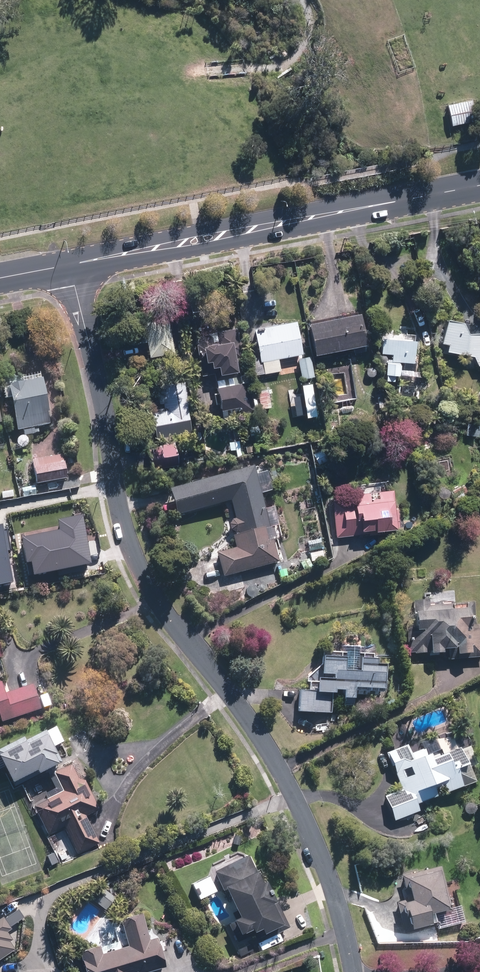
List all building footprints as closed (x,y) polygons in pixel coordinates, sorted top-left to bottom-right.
[(474,99),(449,104),(453,124),(478,119),(474,99)] [(360,311),(308,321),(314,354),(366,344),(360,311)] [(169,317),(143,320),(149,357),(174,354),(169,317)] [(446,318),(443,343),(448,344),(447,351),(475,355),(474,363),(479,363),(479,329),(465,327),(466,321),(446,318)] [(297,320),(255,327),(263,373),(282,370),(280,360),(303,356),(297,320)] [(242,371),(238,327),(197,331),(200,354),(204,354),(205,361),(211,360),(212,366),(219,365),(220,373),(242,371)] [(414,381),(416,334),(395,333),(395,329),(382,329),(380,353),(391,353),(390,362),(388,362),(387,379),(414,381)] [(311,357),(299,359),(303,380),(315,378),(311,357)] [(251,373),(218,377),(222,416),(237,414),(255,412),(251,373)] [(44,376),(11,381),(18,430),(52,425),(44,376)] [(192,430),(184,380),(160,384),(165,409),(153,411),(157,436),(192,430)] [(271,407),(266,382),(255,384),(260,410),(271,407)] [(175,439),(147,446),(153,469),(181,462),(175,439)] [(64,456),(34,461),(37,485),(68,480),(64,456)] [(255,466),(170,489),(178,516),(230,502),(234,519),(233,520),(233,521),(232,521),(232,522),(232,523),(232,524),(232,525),(232,526),(232,527),(232,528),(233,528),(233,529),(234,530),(235,531),(236,531),(237,532),(238,534),(234,535),(237,548),(218,553),(223,575),(280,560),(255,466)] [(331,502),(335,537),(400,530),(395,487),(353,492),(354,500),(331,502)] [(326,559),(322,539),(308,541),(312,562),(326,559)] [(413,599),(414,621),(406,621),(406,652),(443,651),(443,649),(452,649),(452,659),(479,658),(479,623),(472,623),(472,605),(428,606),(428,599),(413,599)] [(299,688),(299,689),(298,711),(332,712),(332,693),(344,693),(344,706),(356,706),(356,695),(381,696),(382,665),(377,665),(377,658),(373,658),(373,653),(360,653),(360,646),(346,646),(346,653),(321,652),(321,673),(334,673),(334,678),(318,678),(318,689),(299,688)] [(2,717),(4,723),(42,711),(34,686),(9,694),(4,681),(0,682),(0,717),(2,717)] [(0,752),(0,754),(15,787),(71,761),(55,727),(0,752)] [(424,740),(388,753),(400,789),(384,795),(393,821),(420,811),(417,801),(474,781),(470,768),(476,765),(468,745),(459,748),(454,733),(437,739),(441,750),(429,754),(424,740)] [(100,811),(77,764),(53,776),(59,789),(32,803),(49,836),(65,828),(79,856),(101,844),(88,817),(100,811)] [(290,928),(264,870),(255,874),(247,856),(214,871),(222,890),(227,888),(240,918),(229,923),(237,940),(261,929),(265,939),(290,928)] [(451,907),(439,867),(402,877),(408,899),(400,902),(408,931),(437,922),(434,911),(451,907)] [(101,887),(93,899),(107,909),(115,897),(101,887)] [(17,909),(0,920),(0,960),(18,948),(8,933),(25,922),(17,909)] [(82,949),(89,971),(153,971),(167,968),(157,936),(151,938),(143,910),(121,917),(129,946),(102,954),(99,944),(82,949)]
